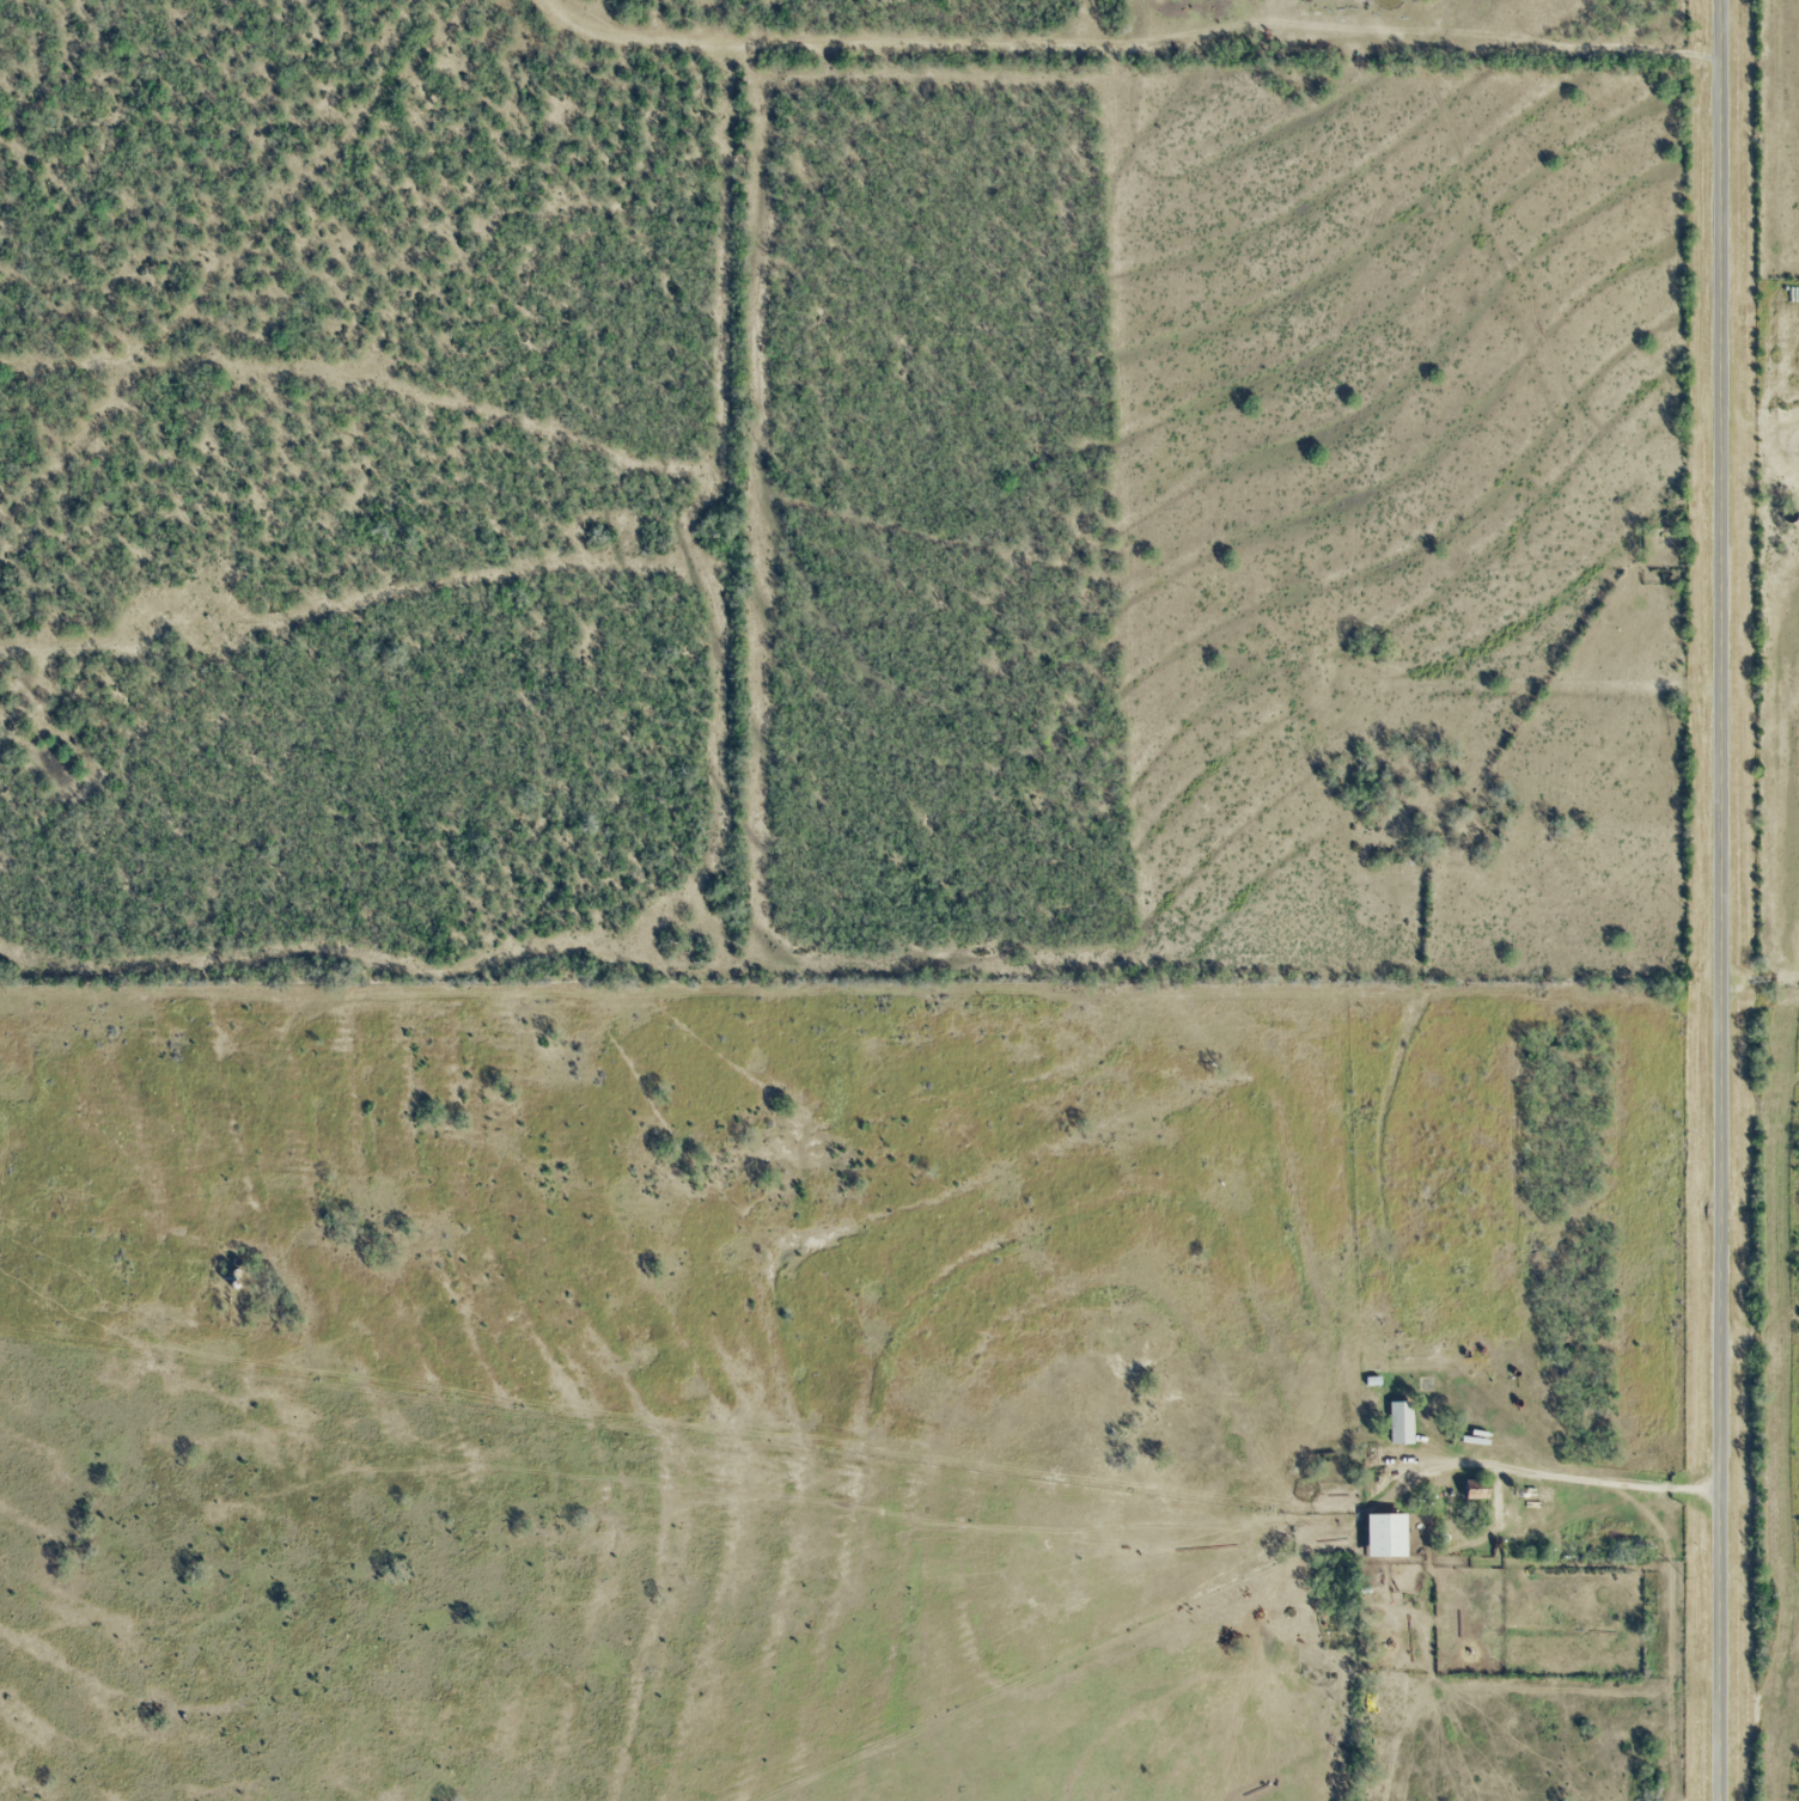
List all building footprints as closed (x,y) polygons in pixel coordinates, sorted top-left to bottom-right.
[(1390,1442),(1390,1398),(1413,1398),(1413,1442),(1390,1442)] [(1464,1497),(1464,1477),(1484,1477),(1484,1497),(1464,1497)] [(1367,1512),(1405,1512),(1405,1556),(1367,1556),(1367,1512)]
